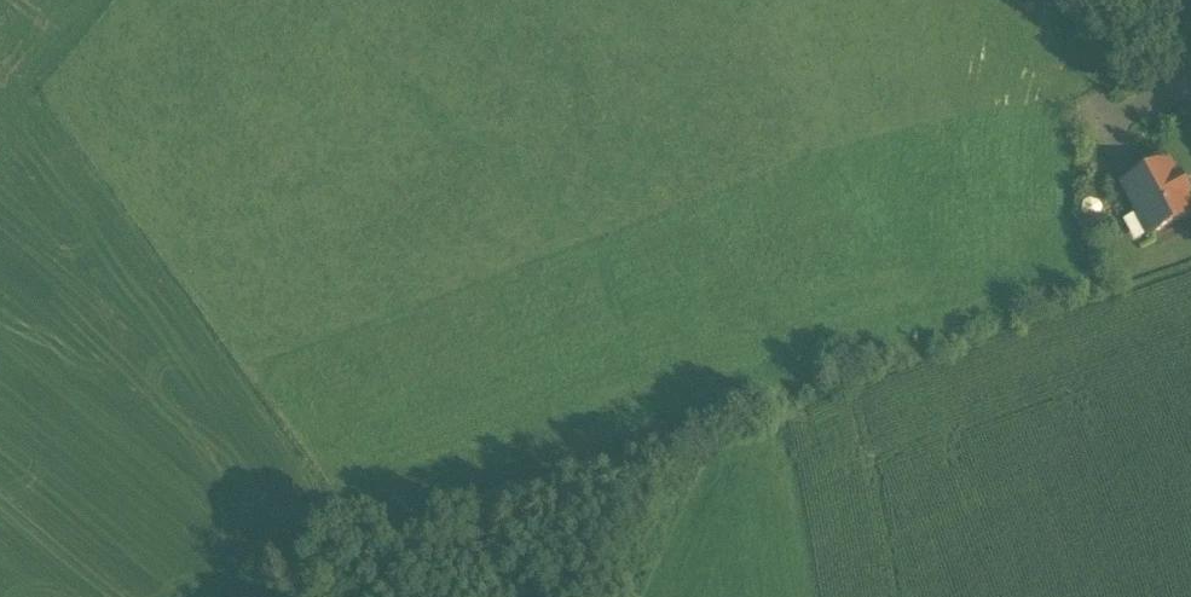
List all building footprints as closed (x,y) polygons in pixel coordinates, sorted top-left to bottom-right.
[(1171,165),(1123,190),(1151,244),(1190,223),(1190,202),(1171,165)]
